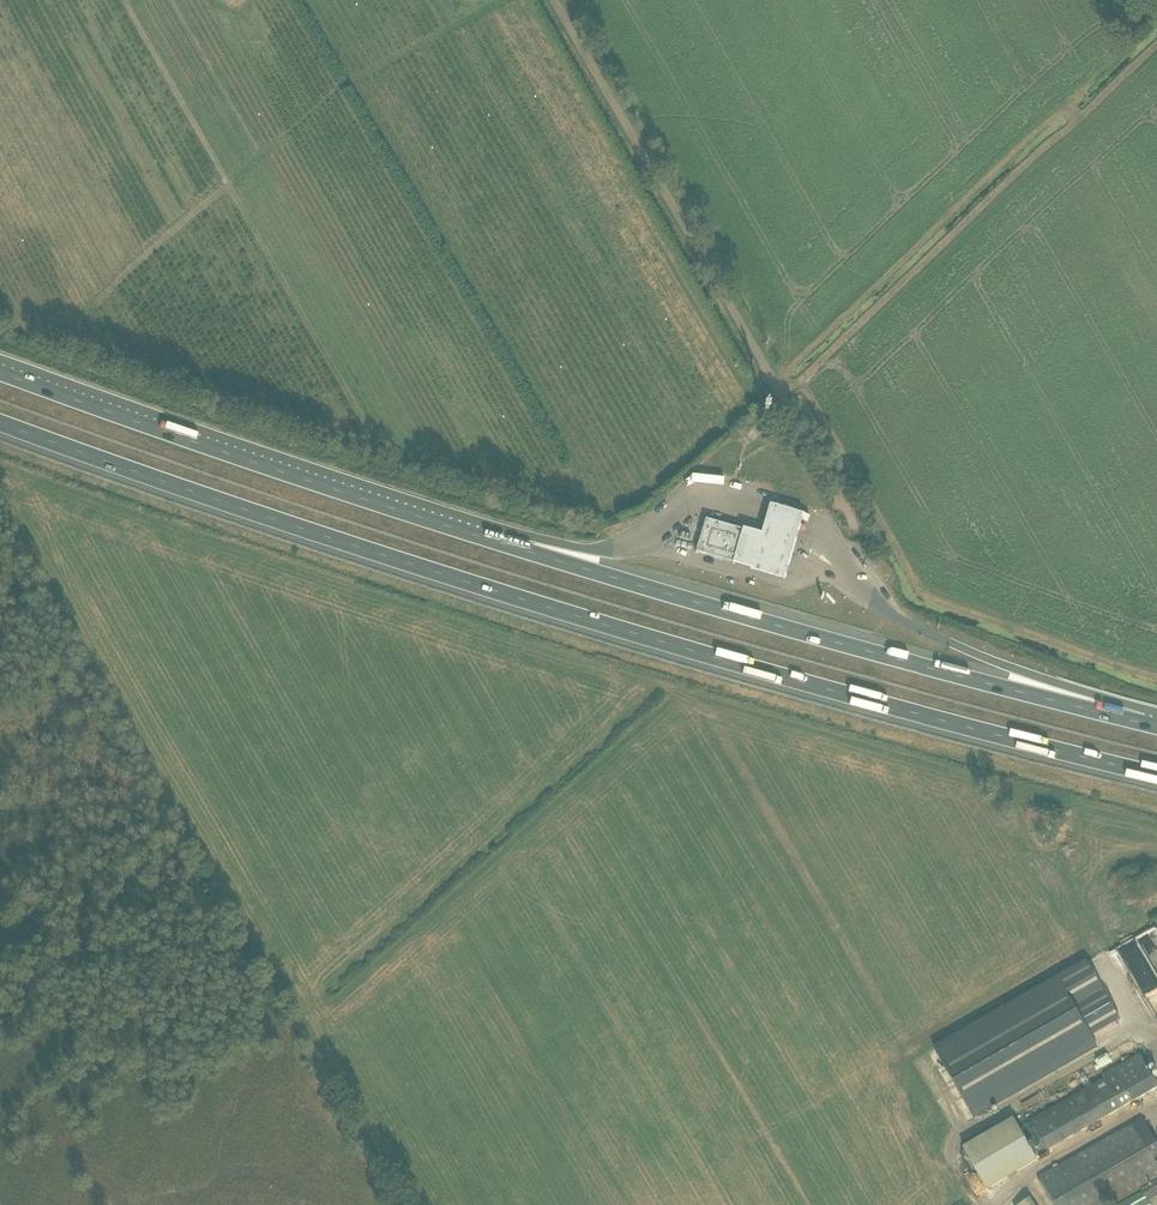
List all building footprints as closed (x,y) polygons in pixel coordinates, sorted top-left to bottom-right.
[(739,361),(734,364),(738,370),(743,368),(739,361)] [(708,473),(706,478),(738,488),(739,482),(708,473)] [(683,494),(700,478),(695,474),(679,490),(683,494)] [(743,529),(742,530),(733,563),(733,564),(750,569),(750,572),(783,582),(803,515),(769,506),(761,534),(743,529)] [(705,520),(696,553),(734,565),(744,531),(705,520)] [(1150,943),(1156,939),(1156,926),(1119,947),(1128,963),(1133,960),(1134,954),(1145,955),(1149,962),(1151,962),(1155,969),(1156,970),(1156,943),(1150,943)] [(1086,960),(933,1048),(974,1120),(1099,1048),(1092,1037),(1121,1020),(1086,960)] [(1047,1153),(1156,1090),(1156,1083),(1141,1055),(1028,1120),(1047,1153)] [(1093,1067),(1081,1072),(1084,1078),(1096,1072),(1093,1067)] [(963,1148),(988,1190),(1038,1161),(1013,1118),(963,1148)] [(1053,1204),(1115,1204),(1141,1190),(1142,1193),(1120,1204),(1149,1204),(1148,1202),(1156,1197),(1156,1143),(1143,1119),(1038,1179),(1053,1204)]
